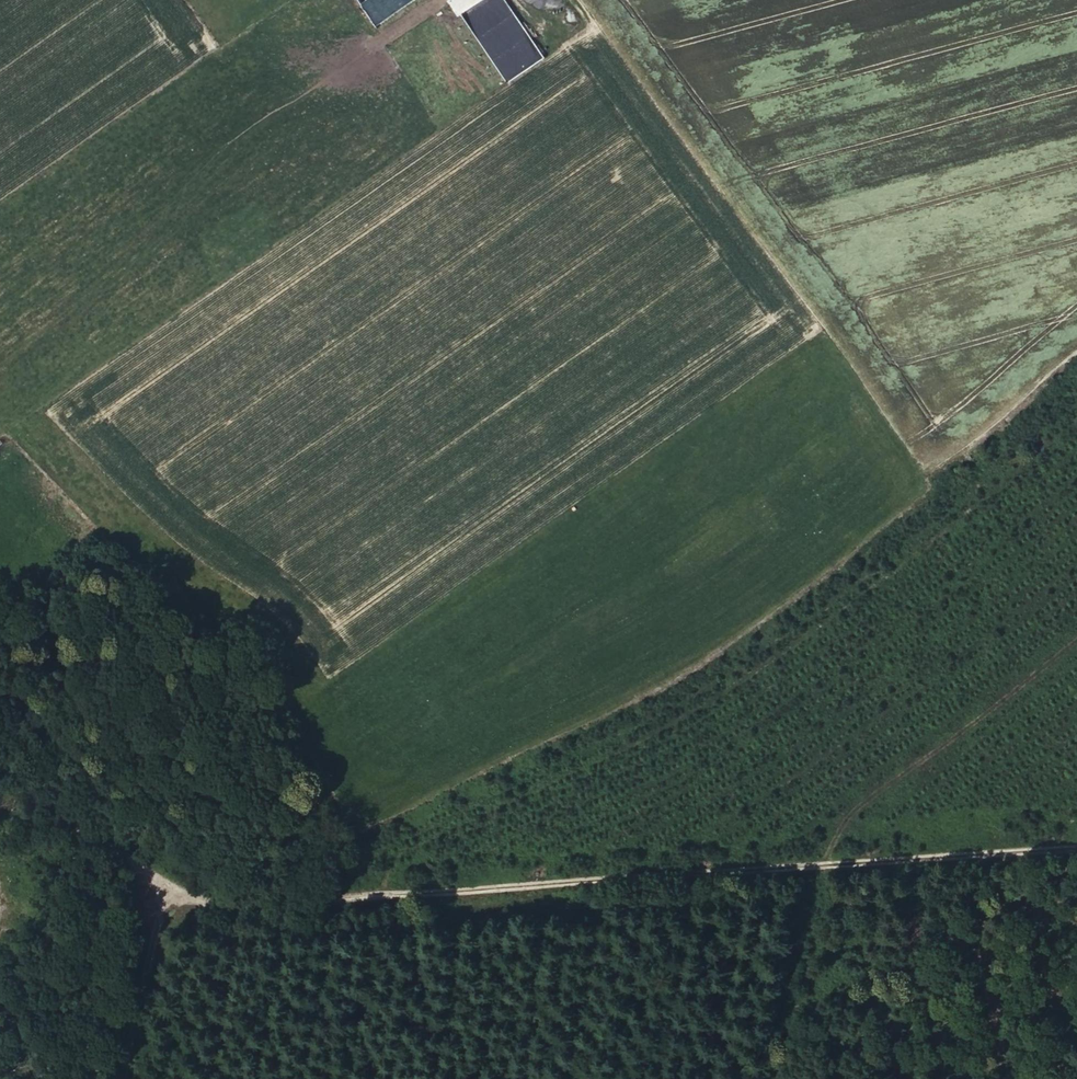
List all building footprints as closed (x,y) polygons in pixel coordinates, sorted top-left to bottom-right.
[(380,18),(410,0),(368,0),(380,18)]
